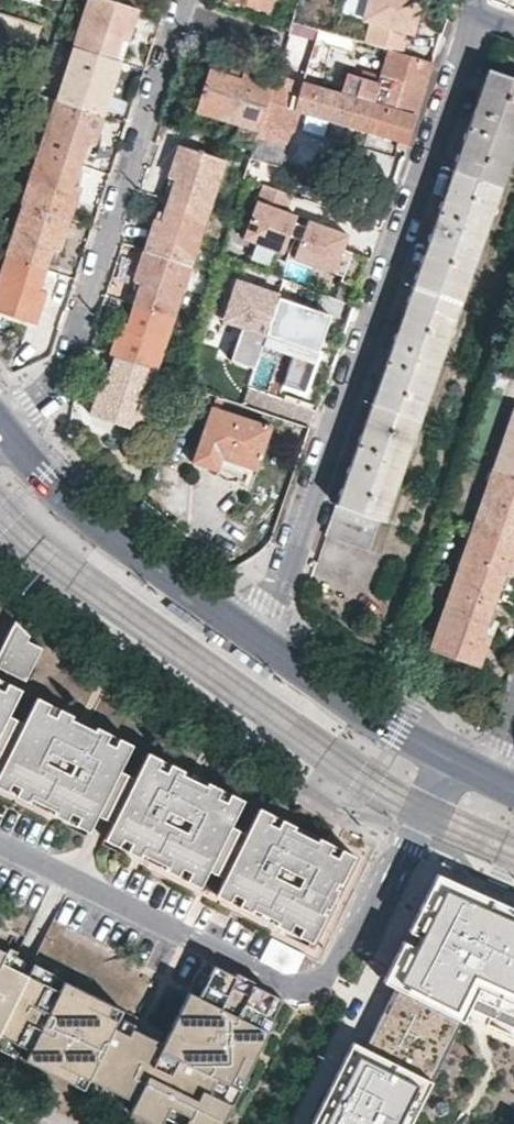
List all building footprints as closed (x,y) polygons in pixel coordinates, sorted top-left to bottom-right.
[(75,46),(113,59),(120,38),(127,40),(137,8),(113,0),(90,0),(75,46)] [(267,13),(271,0),(227,0),(267,13)] [(356,0),(343,0),(341,10),(354,11),(356,0)] [(406,31),(412,32),(420,1),(420,0),(368,0),(363,19),(371,21),(366,42),(374,44),(391,49),(401,52),(406,31)] [(53,39),(45,63),(67,70),(75,46),(53,39)] [(374,102),(391,49),(374,44),(357,98),(374,102)] [(103,115),(113,82),(106,79),(113,59),(75,46),(67,70),(58,100),(103,115)] [(374,102),(357,98),(276,75),(273,83),(257,131),(256,135),(287,145),(290,146),(301,114),(406,143),(432,62),(401,52),(391,49),(374,102)] [(257,131),(273,83),(241,72),(239,80),(207,69),(193,111),(237,125),(257,131)] [(513,141),(513,79),(487,70),(325,535),(368,549),(378,520),(383,521),(513,141)] [(78,164),(85,144),(92,145),(103,115),(58,100),(40,152),(78,164)] [(232,140),(252,147),(256,135),(257,131),(237,125),(232,140)] [(287,145),(256,135),(252,147),(252,149),(282,160),(287,145)] [(173,179),(167,200),(205,212),(222,161),(177,145),(167,177),(173,179)] [(68,218),(78,186),(72,184),(78,164),(40,152),(23,204),(68,218)] [(284,210),(290,194),(260,183),(241,239),(282,252),(288,235),(293,222),(295,215),(284,210)] [(167,200),(160,221),(153,218),(143,251),(188,266),(205,212),(167,200)] [(44,270),(50,247),(58,250),(68,218),(23,204),(6,257),(44,270)] [(350,285),(358,288),(368,259),(342,249),(347,235),(307,220),(304,226),(300,239),(293,258),(341,276),(339,281),(350,285)] [(288,235),(300,239),(304,226),(293,222),(288,235)] [(139,285),(132,306),(171,318),(188,266),(143,251),(133,283),(139,285)] [(44,270),(6,257),(0,275),(0,313),(33,325),(44,292),(37,290),(44,270)] [(227,360),(252,369),(260,345),(264,334),(277,297),(277,296),(229,279),(216,318),(239,326),(227,360)] [(264,334),(294,344),(291,355),(281,384),(303,391),(312,364),(329,314),(277,297),(264,334)] [(132,306),(126,325),(120,323),(110,355),(115,356),(154,369),(171,318),(132,306)] [(294,344),(264,334),(260,345),(291,355),(294,344)] [(137,431),(157,370),(154,369),(115,356),(105,386),(100,384),(90,415),(137,431)] [(256,470),(271,427),(211,406),(192,464),(218,472),(223,459),(256,470)] [(497,467),(513,473),(513,417),(497,467)] [(497,467),(475,529),(513,543),(513,473),(497,467)] [(503,574),(509,576),(513,562),(513,543),(475,529),(454,589),(493,603),(503,574)] [(483,634),(493,603),(454,589),(432,650),(478,667),(489,636),(483,634)] [(40,650),(29,644),(26,643),(28,638),(13,623),(0,649),(4,651),(1,655),(0,655),(0,671),(23,683),(32,665),(34,661),(40,650)] [(134,649),(130,655),(163,678),(167,672),(134,649)] [(1,765),(0,768),(0,797),(33,813),(46,788),(52,791),(39,816),(84,839),(95,817),(100,808),(115,815),(111,824),(100,846),(145,869),(157,843),(163,846),(150,871),(195,894),(204,877),(208,868),(224,876),(219,884),(211,901),(256,924),(268,898),(274,901),(261,926),(306,949),(329,903),(310,894),(314,888),(332,897),(352,857),(197,779),(185,801),(179,799),(191,776),(86,724),(74,746),(68,744),(80,721),(0,682),(0,765),(1,765)] [(230,717),(199,695),(195,701),(226,723),(230,717)] [(82,722),(80,721),(68,744),(74,746),(86,724),(82,722)] [(194,778),(191,776),(179,799),(185,801),(197,779),(194,778)] [(33,813),(39,816),(52,791),(46,788),(33,813)] [(111,824),(115,815),(100,808),(95,817),(111,824)] [(145,869),(150,871),(163,846),(157,843),(145,869)] [(428,861),(387,959),(477,997),(486,974),(513,986),(513,897),(428,861)] [(219,884),(224,876),(208,868),(204,877),(219,884)] [(329,903),(332,897),(314,888),(310,894),(329,903)] [(256,924),(261,926),(274,901),(268,898),(256,924)] [(297,971),(306,953),(273,936),(261,960),(287,973),(297,971)] [(28,972),(1,959),(0,962),(0,971),(23,982),(28,972)] [(306,1123),(445,1123),(422,1113),(477,997),(387,959),(383,978),(306,1123)] [(160,1051),(128,1115),(148,1123),(222,1123),(283,999),(214,966),(199,996),(189,991),(160,1051)] [(118,1017),(28,972),(23,982),(0,971),(0,1056),(128,1115),(160,1051),(158,1050),(155,1057),(144,1051),(141,1057),(122,1048),(125,1042),(114,1036),(109,1034),(118,1017)] [(129,1036),(131,1032),(119,1026),(114,1036),(125,1042),(128,1035),(129,1036)] [(125,1042),(122,1048),(141,1057),(144,1051),(147,1045),(129,1036),(128,1035),(125,1042)] [(155,1057),(158,1050),(147,1045),(144,1051),(155,1057)]
